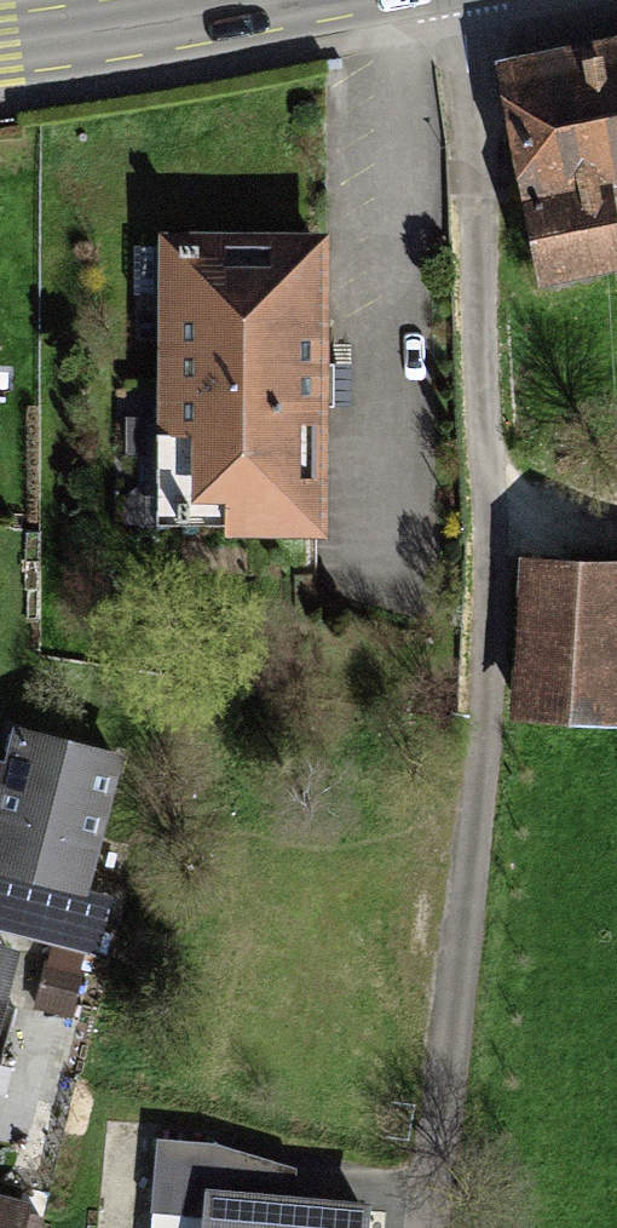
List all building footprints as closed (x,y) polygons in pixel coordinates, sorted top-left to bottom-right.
[(500,71),(530,228),(616,212),(616,49),(500,71)] [(317,240),(170,242),(172,529),(319,528),(317,240)] [(546,524),(538,693),(616,696),(616,527),(546,524)] [(51,697),(37,751),(0,741),(0,817),(8,819),(0,850),(0,895),(129,929),(182,732),(51,697)] [(0,944),(0,1116),(9,1119),(50,957),(0,944)] [(389,1178),(269,1173),(270,1128),(163,1124),(160,1214),(211,1216),(210,1227),(387,1227),(389,1178)] [(16,1219),(0,1215),(0,1227),(14,1227),(16,1219)]
